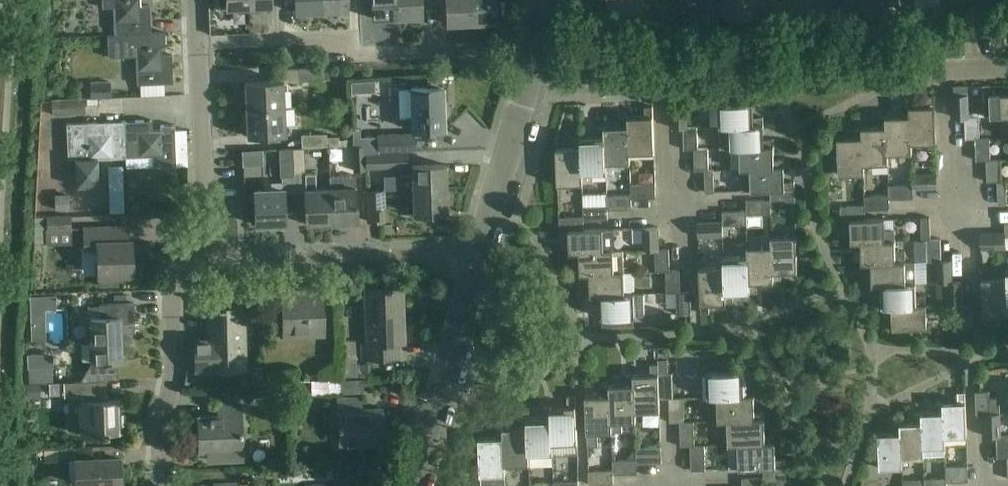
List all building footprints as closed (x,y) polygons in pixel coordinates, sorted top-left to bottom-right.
[(114,35),(150,33),(149,5),(139,6),(139,0),(101,0),(101,9),(113,8),(114,35)] [(320,0),(294,0),(295,12),(321,11),(320,0)] [(321,11),(347,10),(347,0),(320,0),(321,11)] [(395,0),(371,0),(372,19),(396,18),(395,0)] [(396,18),(420,17),(420,0),(395,0),(396,18)] [(446,24),(471,23),(470,0),(445,0),(446,24)] [(471,23),(495,22),(494,0),(470,0),(471,23)] [(614,14),(642,15),(643,0),(615,0),(614,14)] [(727,17),(759,16),(758,0),(726,0),(727,17)] [(150,33),(114,35),(106,35),(107,58),(134,57),(136,84),(172,83),(171,54),(161,55),(161,46),(165,46),(165,32),(150,33)] [(323,67),(298,68),(298,80),(323,79),(323,67)] [(90,82),(90,98),(111,97),(110,81),(90,82)] [(244,82),(245,110),(284,108),(283,81),(244,82)] [(410,88),(411,116),(406,118),(407,128),(412,129),(412,130),(444,129),(442,87),(410,88)] [(1007,117),(1007,94),(990,94),(991,117),(1007,117)] [(955,118),(965,118),(965,117),(969,117),(968,95),(954,96),(955,118)] [(926,106),(910,107),(911,144),(912,144),(936,143),(934,96),(926,97),(926,106)] [(51,101),(51,116),(83,115),(83,100),(51,101)] [(719,127),(729,126),(763,124),(763,117),(753,118),(753,103),(719,104),(719,127)] [(673,128),(683,128),(683,127),(687,127),(686,106),(673,106),(673,128)] [(645,117),(628,117),(629,154),(630,154),(654,153),(653,107),(644,107),(645,117)] [(903,117),(886,117),(887,153),(888,153),(912,152),(912,144),(911,144),(910,107),(902,107),(903,117)] [(284,108),(245,110),(246,136),(285,135),(284,108)] [(966,140),(976,139),(975,138),(980,138),(990,137),(989,123),(979,123),(979,116),(969,117),(965,117),(965,118),(966,140)] [(621,127),(604,128),(605,164),(606,164),(630,163),(630,154),(629,154),(628,117),(620,118),(621,127)] [(879,127),(862,128),(863,163),(864,163),(889,162),(888,153),(887,153),(886,117),(878,118),(879,127)] [(143,120),(123,121),(124,158),(152,156),(153,167),(176,166),(174,125),(160,125),(160,129),(152,130),(151,120),(149,120),(149,122),(143,123),(143,120)] [(124,158),(123,121),(104,122),(104,124),(98,125),(98,122),(66,124),(67,159),(74,159),(76,187),(98,186),(97,159),(124,158)] [(730,149),(740,148),(774,146),(773,139),(764,139),(763,124),(729,126),(730,149)] [(684,150),(694,149),(699,148),(698,126),(687,127),(683,127),(683,128),(684,150)] [(597,138),(580,138),(582,175),(583,184),(593,184),(593,174),(606,174),(606,164),(605,164),(604,128),(597,128),(597,138)] [(863,163),(862,128),(855,128),(855,138),(838,138),(839,175),(864,174),(864,163),(863,163)] [(301,149),(303,148),(326,148),(326,147),(345,146),(345,139),(338,139),(338,137),(326,137),(326,135),(300,136),(301,149)] [(414,135),(379,137),(379,140),(366,141),(363,144),(364,147),(364,151),(414,149),(414,135)] [(976,161),(986,161),(986,160),(992,160),(991,159),(991,137),(990,137),(980,138),(975,138),(976,139),(976,161)] [(582,175),(580,138),(573,139),(573,148),(556,149),(558,185),(583,184),(582,175)] [(741,170),(750,170),(750,169),(784,168),(784,160),(774,161),(774,146),(740,148),(741,170)] [(364,147),(353,148),(354,171),(365,171),(364,151),(364,147)] [(303,148),(301,149),(292,149),(293,172),(304,171),(303,148)] [(695,171),(704,171),(704,170),(709,170),(709,169),(708,148),(699,148),(694,149),(695,171)] [(293,172),(292,149),(279,149),(280,177),(293,177),(293,172)] [(367,153),(367,166),(407,165),(407,152),(367,153)] [(987,182),(997,182),(1002,182),(1001,159),(991,159),(992,160),(986,160),(986,161),(987,182)] [(411,165),(412,191),(445,190),(445,165),(411,165)] [(751,191),(769,191),(769,190),(795,189),(794,182),(785,182),(784,168),(750,169),(750,170),(751,191)] [(704,170),(704,171),(705,193),(714,193),(713,169),(709,169),(709,170),(704,170)] [(331,223),(329,188),(315,188),(315,172),(303,173),(305,224),(331,223)] [(913,175),(913,184),(913,189),(938,188),(937,174),(913,175)] [(997,182),(998,204),(1007,204),(1006,181),(1002,182),(997,182)] [(630,185),(631,195),(631,199),(632,199),(656,198),(655,184),(630,185)] [(889,185),(889,194),(889,199),(913,198),(913,189),(913,184),(889,185)] [(355,187),(329,188),(331,223),(357,222),(355,187)] [(283,189),(282,189),(254,191),(255,224),(285,223),(283,189)] [(769,190),(769,191),(770,200),(771,200),(771,204),(795,204),(795,189),(769,190)] [(445,190),(412,191),(413,214),(446,213),(445,190)] [(366,192),(366,201),(367,221),(384,220),(383,191),(366,192)] [(865,195),(865,206),(865,210),(890,209),(889,199),(889,194),(865,195)] [(606,196),(607,208),(607,210),(608,210),(632,209),(632,199),(631,199),(631,195),(606,196)] [(746,201),(746,211),(747,215),(772,214),(771,204),(771,200),(770,200),(746,201)] [(840,207),(841,221),(865,220),(865,210),(865,206),(840,207)] [(583,209),(583,217),(584,221),(608,220),(608,210),(607,210),(607,208),(583,209)] [(722,212),(722,222),(723,222),(723,225),(747,224),(747,215),(746,211),(722,212)] [(48,215),(49,228),(71,228),(71,215),(48,215)] [(559,218),(559,231),(584,230),(584,221),(583,217),(559,218)] [(921,240),(926,240),(930,239),(930,217),(920,218),(921,240)] [(851,228),(851,243),(886,241),(885,219),(865,220),(841,221),(841,229),(851,228)] [(723,222),(722,222),(698,223),(698,236),(723,236),(723,225),(723,222)] [(99,275),(99,285),(118,285),(118,275),(119,274),(119,277),(124,277),(124,274),(132,274),(132,241),(127,241),(127,227),(85,227),(85,248),(98,248),(98,275),(99,275)] [(644,250),(655,250),(659,250),(658,228),(644,228),(644,250)] [(569,239),(570,255),(604,254),(604,253),(614,253),(613,229),(584,230),(559,231),(560,239),(569,239)] [(1005,233),(980,234),(981,250),(1006,249),(1006,237),(1005,237),(1005,233)] [(771,237),(771,247),(773,246),(774,283),(781,282),(780,273),(797,272),(796,236),(771,237)] [(936,260),(936,261),(941,261),(940,239),(926,240),(927,261),(936,260)] [(861,250),(862,264),(896,263),(896,261),(896,240),(886,241),(851,243),(852,250),(861,250)] [(748,247),(748,256),(749,256),(750,293),(757,293),(756,283),(774,283),(773,246),(771,247),(748,247)] [(655,273),(665,272),(670,272),(670,271),(669,249),(659,250),(655,250),(655,273)] [(580,260),(580,275),(615,274),(615,273),(624,273),(623,252),(614,253),(604,253),(604,254),(570,255),(570,261),(580,260)] [(723,257),(723,268),(724,268),(726,304),(733,303),(733,294),(750,293),(749,256),(748,256),(723,257)] [(872,271),(872,285),(906,284),(906,282),(905,261),(896,261),(896,263),(862,264),(862,272),(872,271)] [(946,282),(952,282),(951,261),(936,261),(937,282),(946,282)] [(724,268),(723,268),(699,268),(701,314),(709,314),(709,304),(726,304),(724,268)] [(666,295),(676,294),(676,293),(680,293),(680,292),(679,271),(670,271),(670,272),(665,272),(666,295)] [(624,273),(615,273),(615,274),(580,275),(581,282),(590,282),(591,297),(625,296),(625,294),(624,273)] [(1007,278),(982,279),(983,326),(991,325),(991,316),(1007,315),(1007,303),(1007,278)] [(882,293),(882,306),(915,305),(915,304),(914,282),(906,282),(906,284),(872,285),(872,293),(882,293)] [(959,303),(959,304),(962,303),(962,282),(952,282),(946,282),(946,303),(959,303)] [(363,358),(378,358),(398,357),(398,343),(403,343),(401,288),(365,289),(366,309),(366,343),(363,343),(363,358)] [(282,295),(282,315),(282,336),(322,336),(322,310),(321,290),(304,291),(304,295),(282,295)] [(676,293),(676,294),(677,315),(691,315),(690,292),(680,292),(680,293),(676,293)] [(56,294),(30,296),(32,339),(46,339),(45,309),(57,308),(56,294)] [(644,294),(625,294),(625,296),(591,297),(591,304),(600,303),(601,318),(644,317),(644,294)] [(134,303),(114,303),(100,304),(100,319),(92,319),(93,343),(81,344),(82,360),(121,360),(120,323),(134,323),(134,303)] [(915,305),(882,306),(882,315),(892,314),(893,329),(927,328),(926,303),(915,304),(915,305)] [(962,303),(959,304),(959,327),(973,326),(972,304),(962,304),(962,303)] [(244,368),(243,327),(243,307),(208,308),(208,317),(208,340),(195,341),(196,369),(244,368)] [(47,356),(48,369),(62,367),(61,354),(47,356)] [(660,411),(659,399),(658,365),(650,365),(650,375),(633,375),(635,412),(636,412),(660,411)] [(707,397),(716,397),(754,396),(754,388),(744,389),(744,371),(706,373),(707,397)] [(659,399),(669,399),(673,399),(672,374),(659,374),(659,399)] [(636,422),(636,412),(635,412),(633,375),(626,375),(627,385),(610,386),(611,423),(612,423),(636,422)] [(72,433),(82,432),(82,433),(121,432),(120,400),(106,400),(106,380),(64,381),(65,397),(81,396),(82,415),(71,415),(68,419),(68,429),(72,433)] [(612,432),(612,423),(611,423),(610,386),(603,386),(603,396),(586,397),(587,447),(598,447),(597,433),(612,432)] [(976,416),(986,415),(990,415),(990,414),(1000,414),(1000,398),(989,398),(989,392),(975,392),(976,416)] [(957,403),(944,403),(945,437),(967,437),(965,393),(957,393),(957,403)] [(717,421),(726,421),(726,420),(764,419),(764,412),(755,412),(754,396),(716,397),(717,421)] [(360,397),(337,398),(339,444),(382,442),(381,408),(361,409),(360,397)] [(568,407),(550,407),(552,444),(553,444),(577,443),(576,397),(567,397),(568,407)] [(680,423),(683,423),(682,399),(673,399),(669,399),(670,423),(680,423)] [(218,416),(197,417),(199,451),(211,451),(211,461),(243,459),(240,403),(217,405),(218,416)] [(936,413),(923,414),(925,459),(946,458),(945,437),(944,403),(935,403),(936,413)] [(544,417),(527,418),(528,454),(529,454),(553,453),(553,444),(552,444),(550,407),(543,408),(544,417)] [(914,424),(901,424),(902,459),(925,459),(923,414),(914,414),(914,424)] [(986,437),(996,437),(996,436),(1000,436),(1001,436),(1000,414),(990,414),(990,415),(986,415),(986,437)] [(520,428),(503,428),(504,465),(505,465),(529,464),(529,454),(528,454),(527,418),(520,418),(520,428)] [(727,445),(738,445),(738,444),(775,443),(775,436),(765,436),(764,419),(726,420),(726,421),(727,445)] [(690,446),(690,447),(694,447),(693,423),(683,423),(680,423),(680,447),(690,446)] [(903,468),(902,459),(901,424),(893,424),(893,434),(878,434),(879,469),(903,468)] [(504,465),(503,428),(496,429),(496,438),(479,439),(480,476),(506,475),(505,465),(504,465)] [(1007,458),(1007,457),(1007,435),(1001,436),(1000,436),(996,436),(996,437),(997,459),(1007,458)] [(739,469),(763,468),(786,467),(785,460),(775,460),(775,443),(738,444),(738,445),(739,469)] [(122,457),(122,444),(74,446),(76,485),(83,484),(83,485),(107,485),(107,483),(121,482),(121,481),(119,481),(117,458),(122,457)] [(636,448),(637,459),(637,464),(661,463),(661,447),(636,448)] [(694,447),(690,447),(691,471),(705,471),(704,447),(694,447)] [(613,460),(613,471),(613,475),(637,474),(637,464),(637,459),(613,460)] [(945,466),(946,478),(947,478),(947,482),(968,482),(968,466),(945,466)] [(763,468),(763,478),(764,478),(764,482),(786,481),(786,467),(763,468)] [(614,485),(613,475),(613,471),(588,472),(589,485),(614,485)] [(764,482),(764,478),(763,478),(742,479),(742,485),(764,485),(764,482)] [(925,485),(947,485),(947,482),(947,478),(946,478),(925,479),(925,485)]
